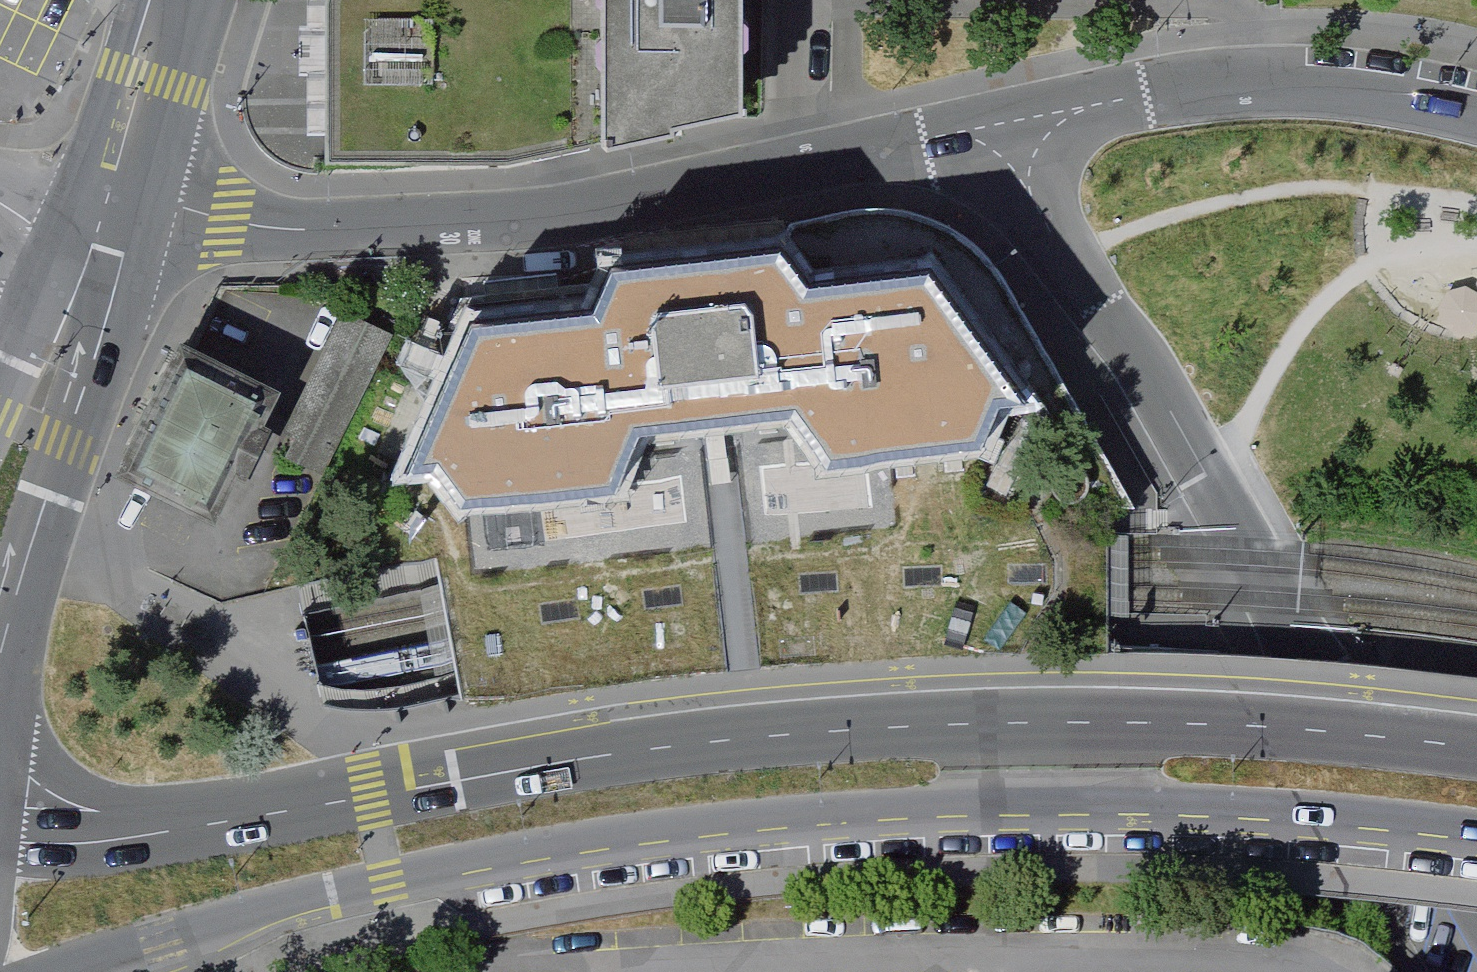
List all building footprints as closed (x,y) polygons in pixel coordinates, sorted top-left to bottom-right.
[(762,101),(762,0),(325,0),(323,6),(324,47),(325,154),(511,156),(573,142),(664,122),(762,101)] [(472,324),(410,470),(431,467),(459,506),(617,488),(641,432),(798,413),(836,463),(993,443),(1011,402),(1033,400),(938,279),(814,290),(783,254),(617,273),(595,316),(472,324)] [(230,505),(296,367),(193,318),(127,456),(230,505)]
